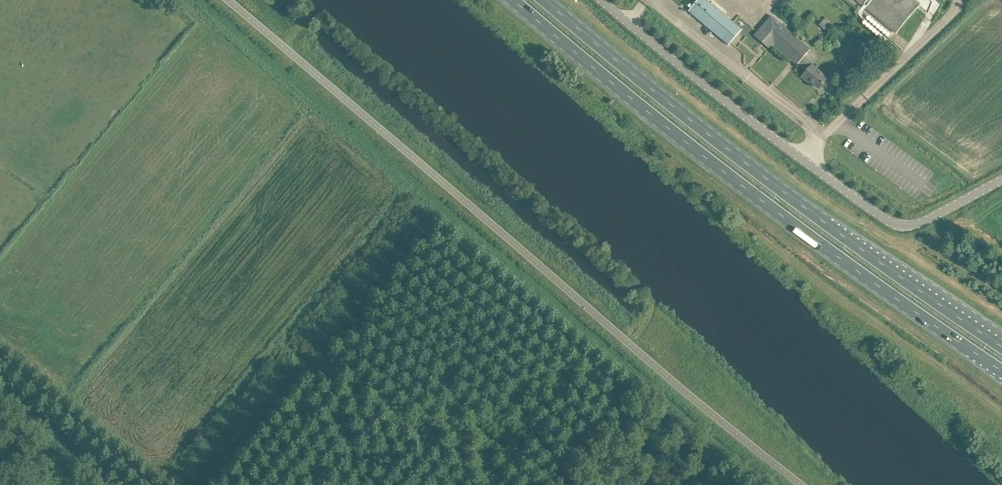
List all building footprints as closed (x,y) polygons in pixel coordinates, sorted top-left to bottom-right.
[(693,14),(729,45),(742,29),(708,0),(698,0),(689,11),(693,14)] [(896,34),(920,6),(914,0),(856,0),(896,34)] [(772,50),(776,46),(798,65),(799,64),(808,71),(803,77),(809,83),(811,81),(819,88),(828,79),(813,66),(814,65),(805,57),(811,50),(771,15),(755,36),(772,50)]
